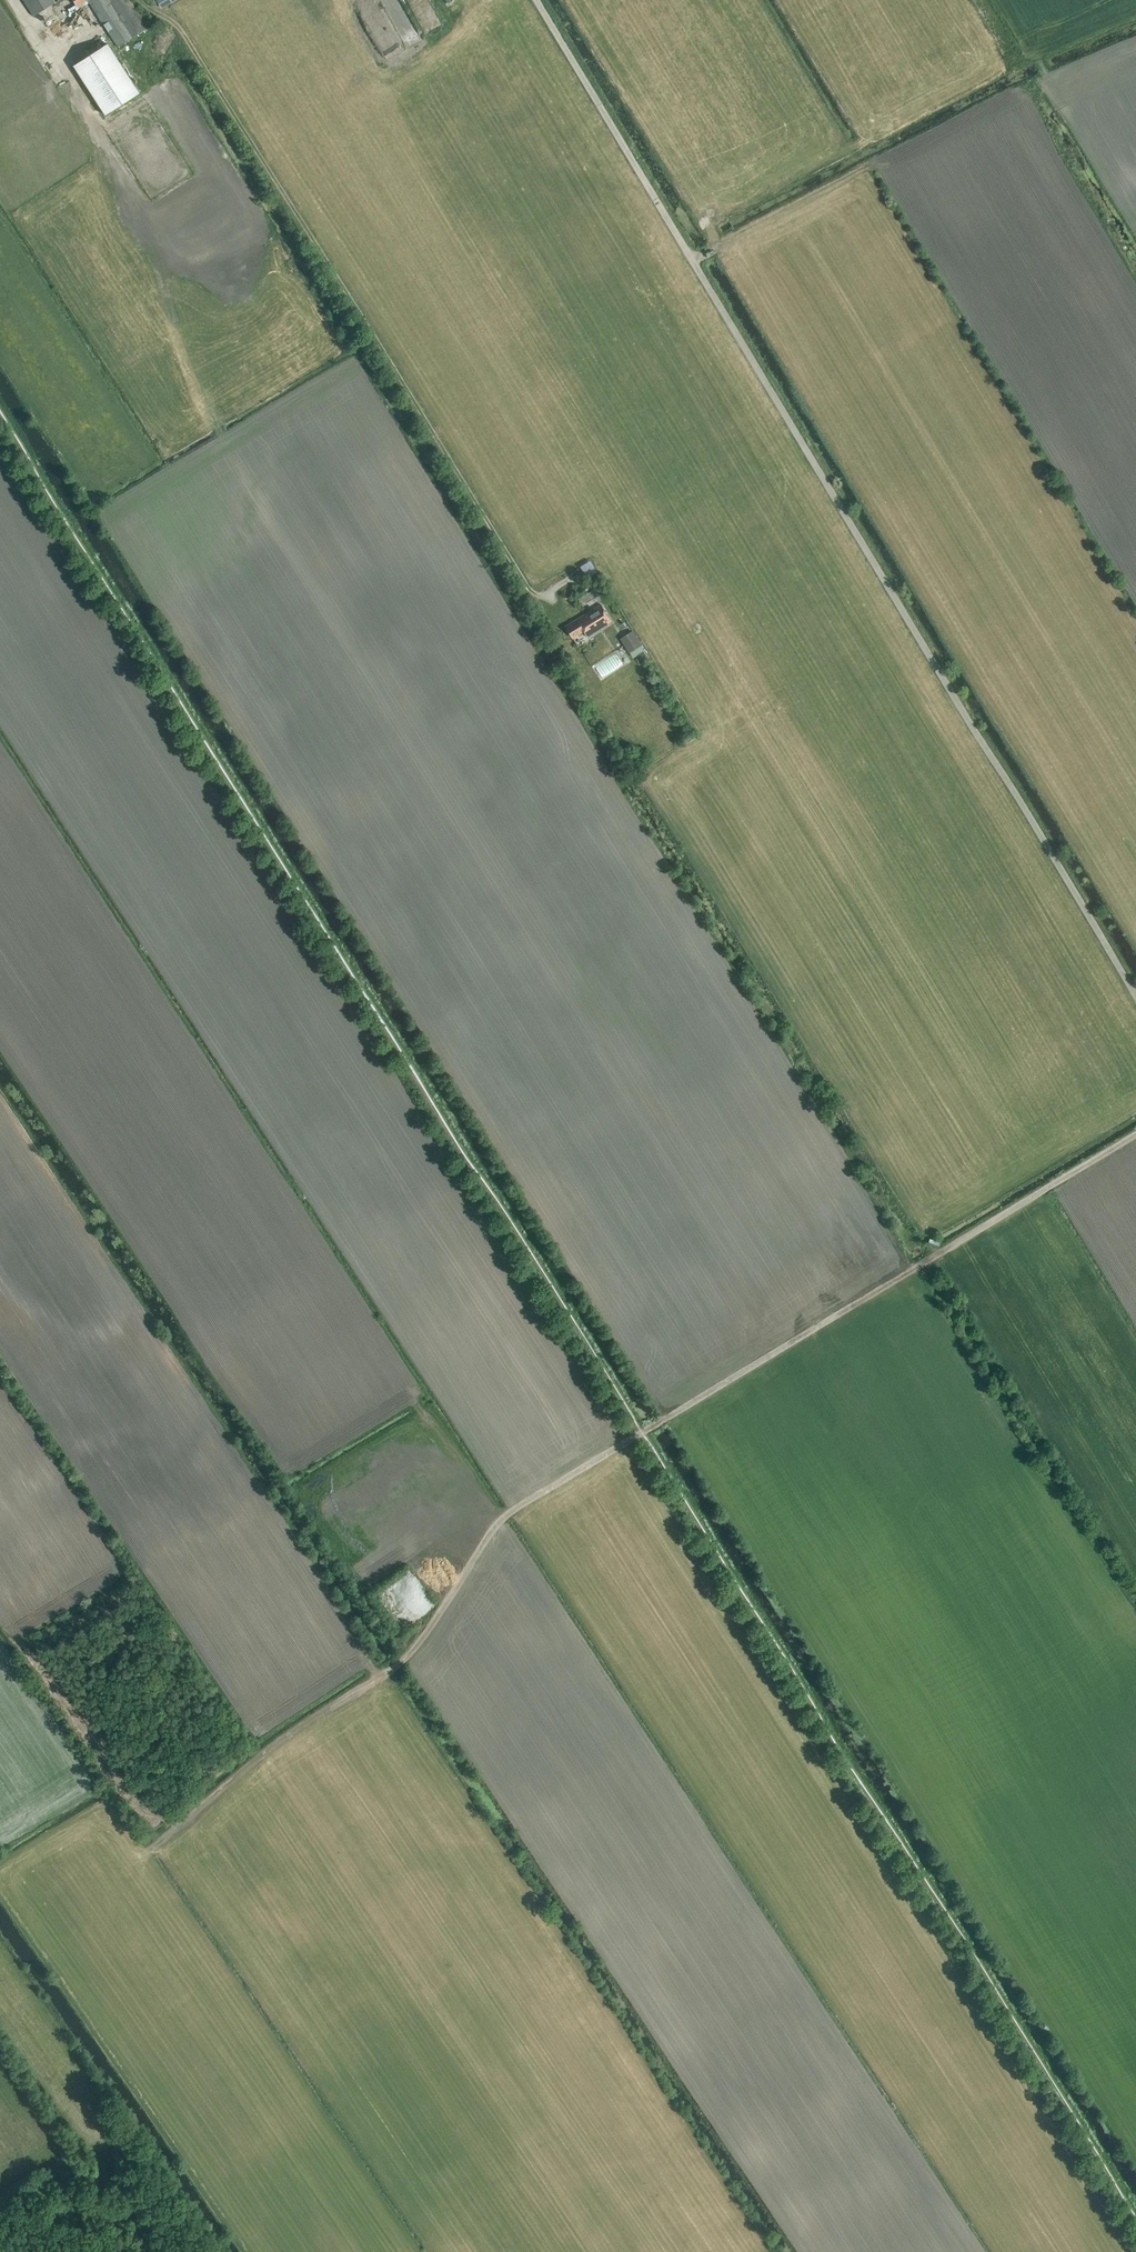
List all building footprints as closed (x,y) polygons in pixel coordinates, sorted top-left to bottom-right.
[(34,16),(51,5),(55,3),(54,0),(23,0),(34,16)] [(80,9),(90,2),(118,47),(148,28),(130,0),(74,0),(80,9)] [(162,9),(172,2),(176,0),(157,0),(162,9)] [(105,115),(139,93),(108,44),(74,66),(105,115)] [(587,636),(611,622),(601,605),(566,626),(572,637),(573,637),(572,636),(583,629),(587,636)] [(641,646),(642,645),(633,631),(620,639),(630,653),(641,646)] [(641,646),(630,653),(633,658),(644,650),(641,646)]
